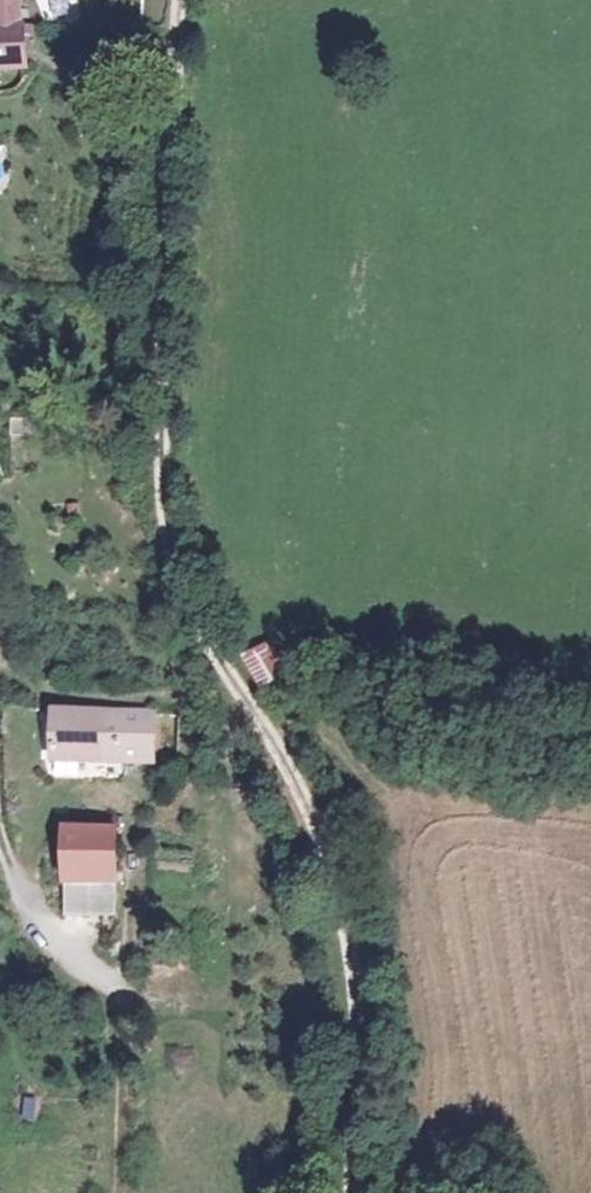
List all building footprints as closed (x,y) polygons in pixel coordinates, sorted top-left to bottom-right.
[(22,38),(17,0),(0,0),(0,40),(22,38)] [(30,79),(22,38),(0,40),(0,82),(30,79)] [(259,690),(274,681),(255,651),(241,660),(259,690)] [(60,714),(62,765),(157,759),(155,718),(60,714)] [(69,828),(68,884),(126,881),(124,827),(69,828)]
